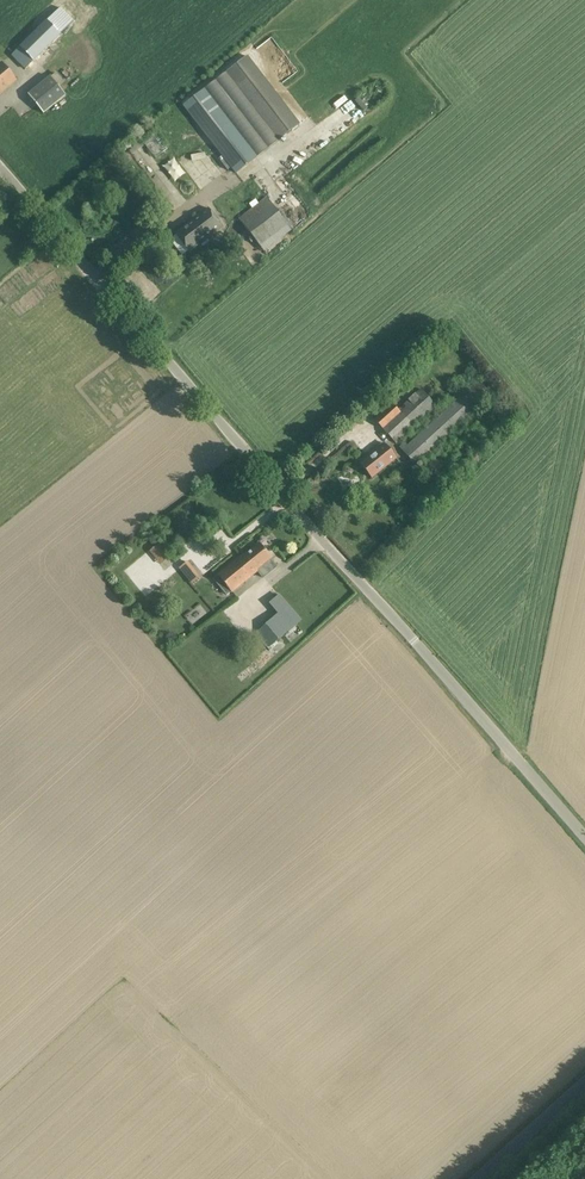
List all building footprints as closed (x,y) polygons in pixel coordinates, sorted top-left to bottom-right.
[(47,19),(18,47),(19,47),(11,55),(25,69),(33,62),(61,34),(75,21),(61,7),(47,19)] [(247,56),(226,72),(278,140),(300,124),(247,56)] [(16,80),(1,62),(0,63),(0,94),(16,80)] [(49,75),(28,93),(43,112),(64,95),(49,75)] [(257,157),(204,89),(183,106),(222,156),(231,168),(235,174),(257,157)] [(156,133),(144,142),(155,157),(168,148),(156,133)] [(138,160),(149,150),(141,141),(130,151),(138,160)] [(228,170),(231,168),(222,156),(219,159),(228,170)] [(164,164),(174,181),(185,174),(175,158),(164,164)] [(255,206),(239,219),(261,248),(289,227),(266,198),(255,206)] [(208,209),(176,233),(189,252),(223,228),(208,209)] [(478,381),(402,450),(416,466),(492,396),(478,381)] [(392,404),(374,420),(396,444),(436,406),(420,389),(397,410),(392,404)] [(369,457),(360,464),(372,478),(396,459),(383,443),(368,455),(369,457)] [(243,554),(241,556),(246,562),(244,564),(248,569),(244,572),(245,574),(243,576),(247,581),(258,572),(257,570),(271,558),(259,544),(258,543),(244,555),(243,554)] [(159,544),(150,552),(156,559),(165,551),(159,544)] [(219,575),(214,579),(227,595),(231,591),(233,593),(247,581),(243,576),(245,574),(244,572),(248,569),(244,564),(246,562),(241,556),(218,574),(219,575)] [(187,563),(179,569),(192,585),(200,578),(187,563)] [(278,614),(256,633),(269,648),(300,622),(279,596),(270,604),(278,614)]
